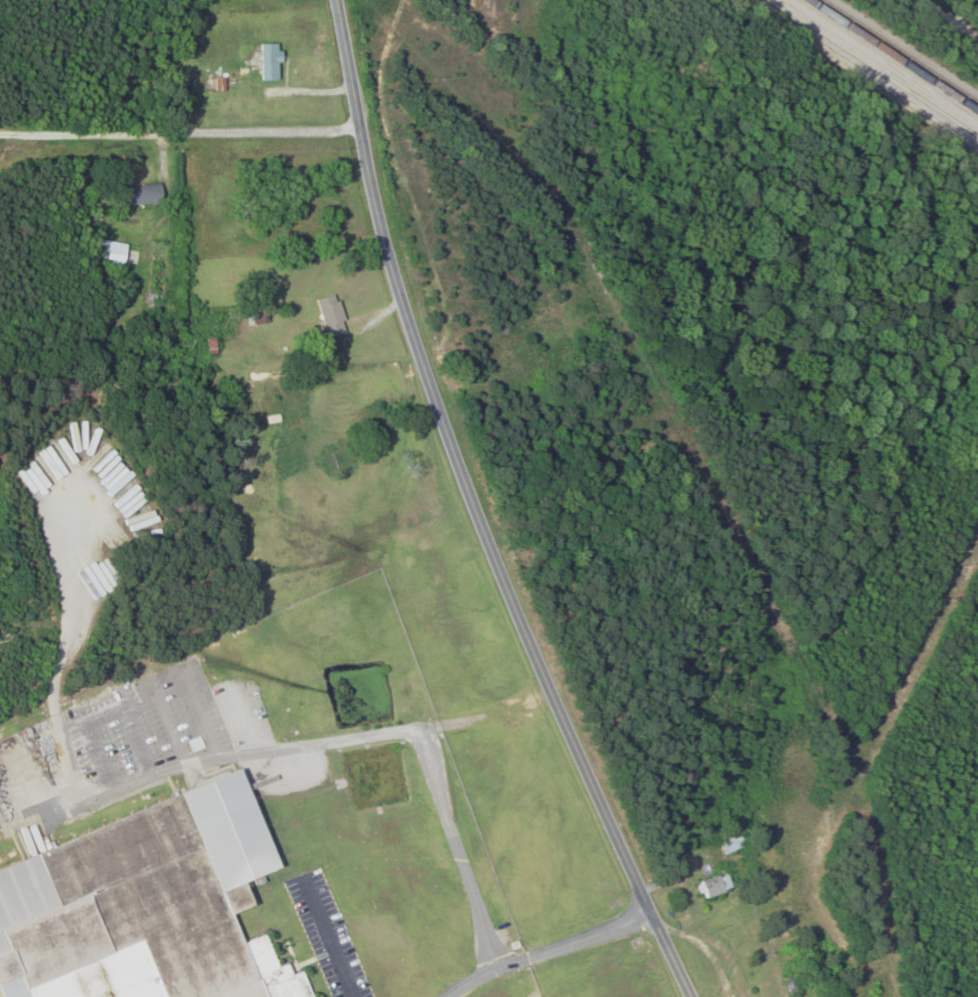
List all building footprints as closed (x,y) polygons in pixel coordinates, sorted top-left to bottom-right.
[(279,80),(279,44),(261,44),(261,80),(279,80)] [(123,186),(123,203),(160,203),(160,186),(123,186)] [(124,267),(126,244),(98,241),(95,264),(124,267)] [(316,300),(327,338),(345,333),(334,294),(316,300)] [(303,972),(292,975),(288,964),(275,968),(265,936),(238,945),(228,914),(246,909),(252,904),(245,881),(215,891),(188,804),(0,863),(0,996),(310,996),(303,972)] [(724,855),(744,848),(738,832),(718,839),(724,855)] [(702,900),(731,889),(726,873),(696,884),(702,900)]
